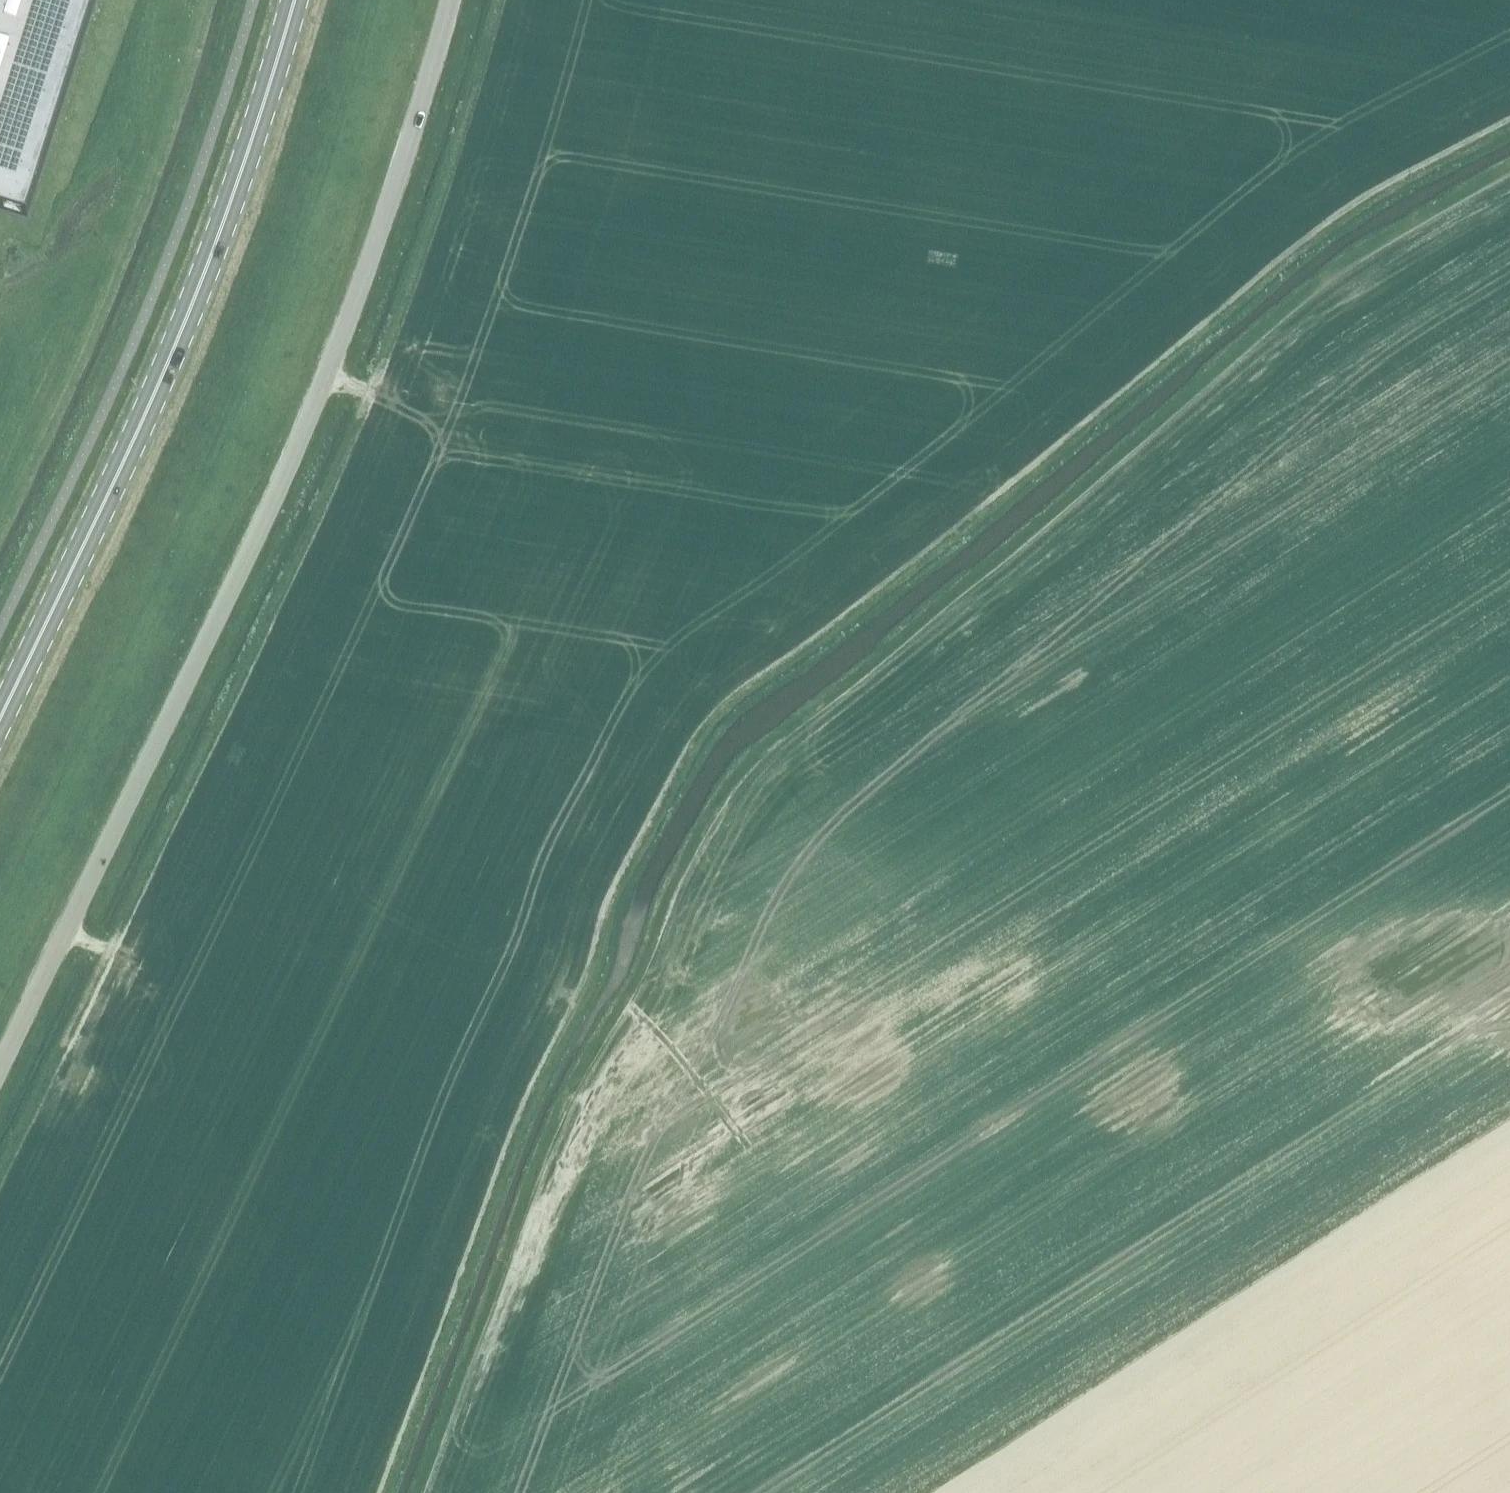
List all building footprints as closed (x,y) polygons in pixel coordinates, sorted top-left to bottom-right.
[(24,216),(92,0),(0,0),(0,209),(24,216)]
